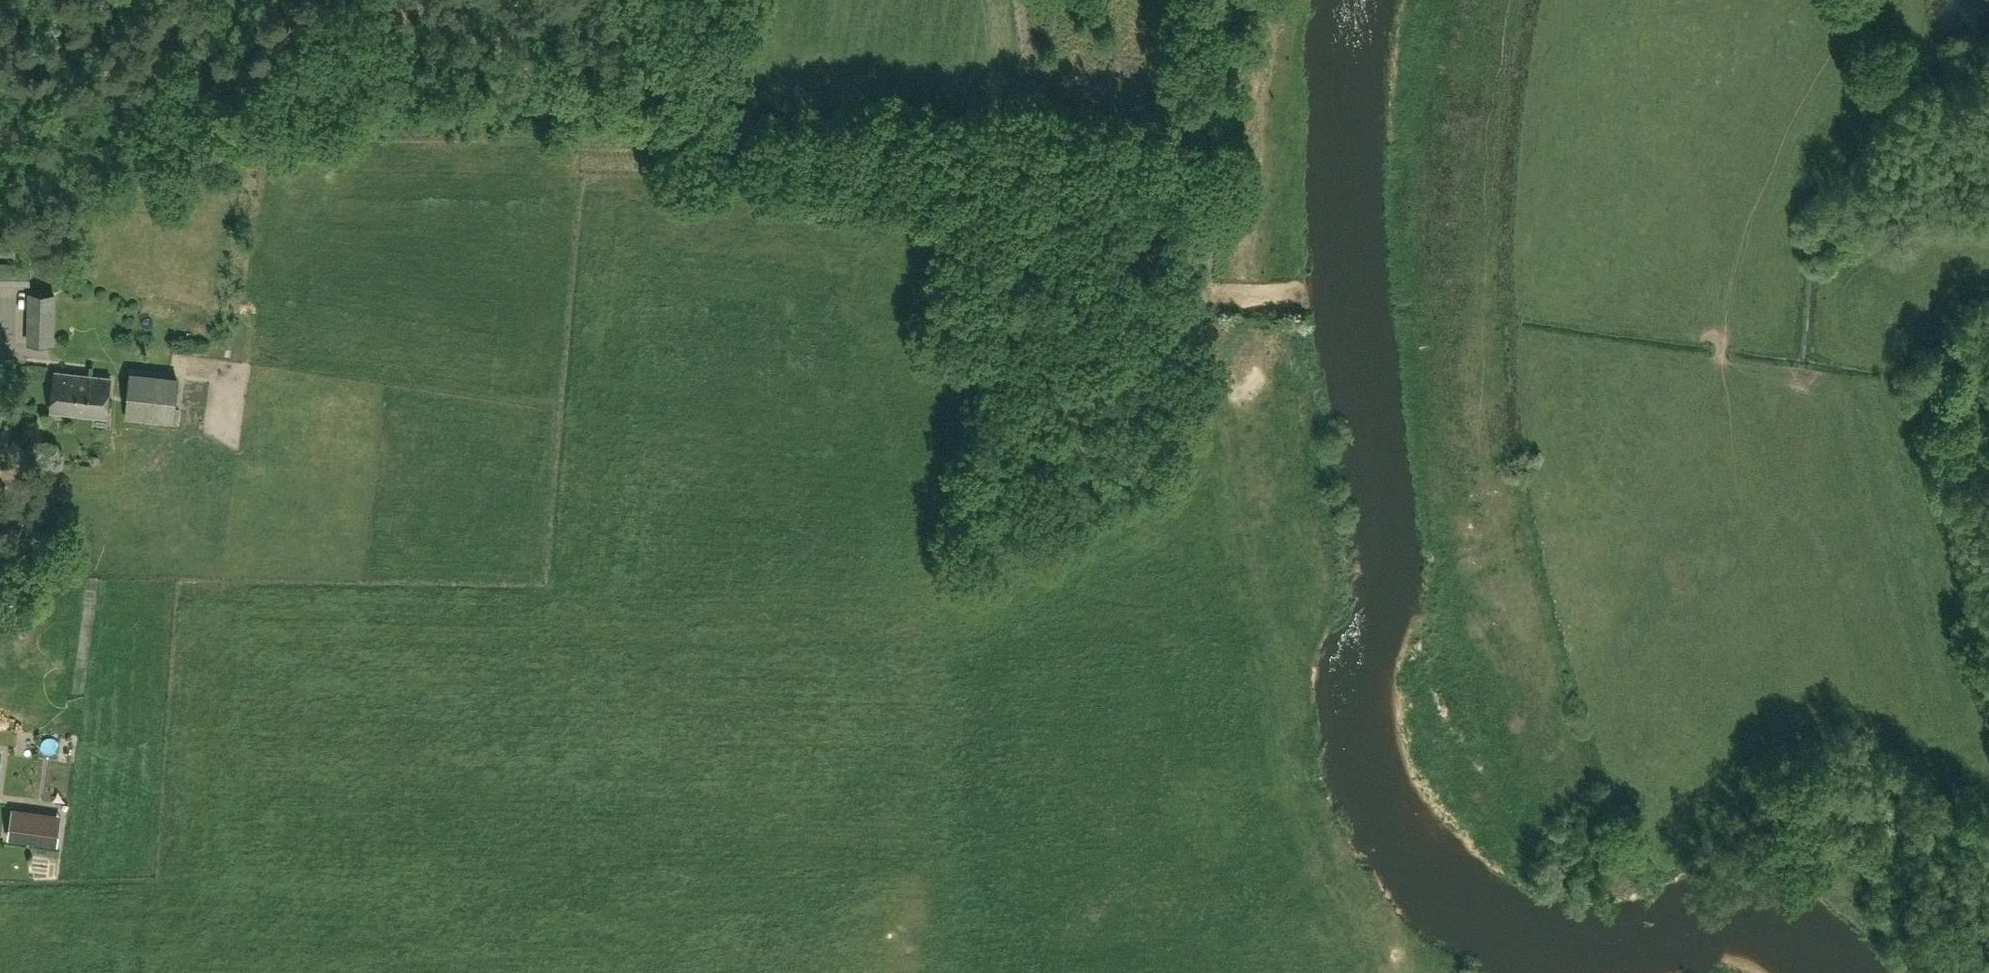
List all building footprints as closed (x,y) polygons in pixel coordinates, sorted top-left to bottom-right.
[(29,344),(53,345),(54,297),(30,296),(29,344)] [(51,413),(107,418),(111,378),(55,373),(51,413)] [(176,420),(177,383),(131,383),(130,420),(176,420)] [(7,457),(9,430),(0,429),(0,456),(7,457)] [(44,747),(44,759),(63,759),(64,737),(33,736),(33,747),(44,747)] [(15,830),(10,829),(9,838),(41,842),(57,844),(61,816),(45,814),(13,810),(11,819),(16,819),(15,830)]
